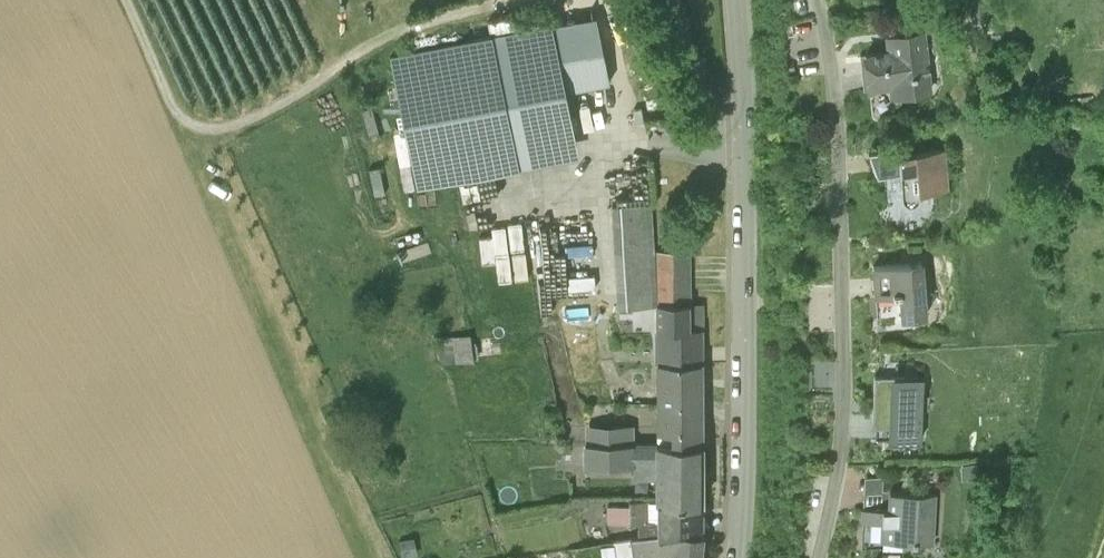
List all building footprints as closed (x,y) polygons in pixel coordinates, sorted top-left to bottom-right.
[(992,21),(989,2),(969,5),(971,24),(992,21)] [(417,188),(519,167),(579,154),(566,93),(610,83),(596,16),(551,25),(551,24),(389,57),(417,188)] [(910,19),(911,30),(929,28),(928,17),(910,19)] [(899,95),(930,92),(924,34),(893,37),(894,51),(865,54),(869,83),(870,83),(897,80),(899,95)] [(1055,101),(1054,93),(1044,94),(1045,102),(1055,101)] [(376,130),(371,104),(360,106),(366,133),(376,130)] [(868,149),(877,175),(900,173),(902,197),(904,203),(909,206),(913,206),(915,205),(917,204),(919,199),(920,197),(920,195),(919,190),(948,188),(945,149),(920,151),(920,145),(868,149)] [(514,224),(512,187),(469,190),(471,226),(514,224)] [(656,304),(656,281),(656,253),(652,202),(611,205),(618,306),(656,304)] [(656,281),(689,280),(689,252),(666,252),(656,253),(656,281)] [(902,317),(928,315),(923,262),(873,266),(876,295),(900,293),(902,317)] [(656,304),(689,303),(689,280),(656,281),(656,304)] [(680,347),(702,347),(702,303),(689,303),(656,304),(657,348),(680,347)] [(473,330),(445,335),(449,362),(478,357),(473,330)] [(656,362),(657,402),(702,401),(702,361),(680,361),(656,362)] [(924,378),(897,376),(875,375),(873,402),(877,403),(876,439),(901,440),(901,436),(921,437),(924,378)] [(657,431),(671,431),(670,446),(702,446),(702,401),(657,402),(657,431)] [(608,425),(609,447),(634,447),(634,446),(658,446),(658,444),(658,439),(634,439),(634,425),(608,425)] [(658,446),(634,446),(634,447),(634,463),(633,471),(656,471),(656,501),(657,501),(702,501),(702,446),(670,446),(658,446)] [(634,463),(634,447),(609,447),(586,447),(585,447),(585,466),(615,466),(615,463),(634,463)] [(978,477),(977,463),(961,463),(962,478),(963,478),(978,477)] [(937,495),(912,493),(890,492),(889,509),(863,508),(861,548),(883,550),(884,541),(935,543),(937,495)] [(702,501),(657,501),(657,522),(647,522),(647,500),(630,501),(630,505),(608,506),(608,522),(638,522),(639,537),(665,533),(702,535),(702,501)] [(639,538),(614,541),(614,545),(601,547),(602,557),(634,557),(635,557),(645,557),(674,554),(674,557),(699,557),(702,535),(665,533),(639,537),(639,538)] [(419,553),(415,536),(400,539),(404,557),(419,553)]
